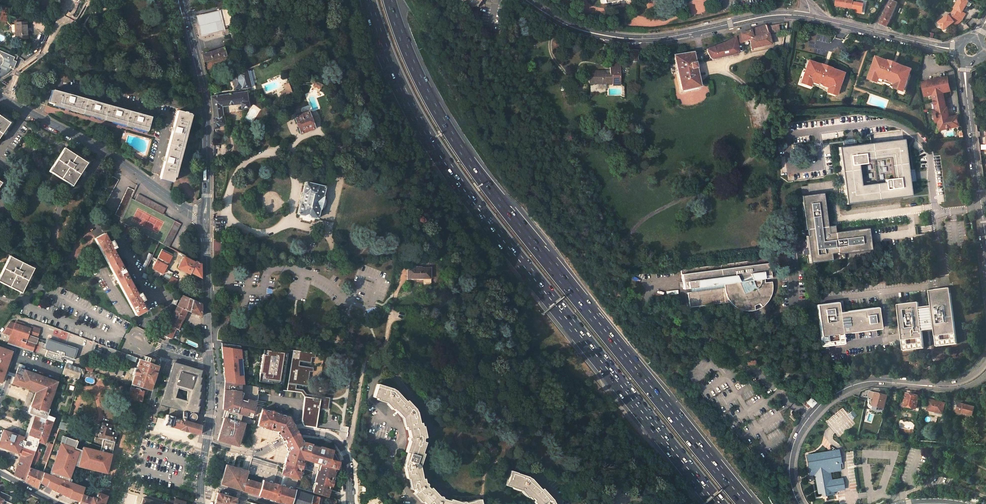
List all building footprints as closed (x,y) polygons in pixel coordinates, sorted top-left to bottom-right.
[(853,1),(852,1),(846,0),(837,0),(836,7),(852,9),(853,1)] [(896,3),(892,0),(883,16),(880,24),(887,27),(899,4),(896,3)] [(967,0),(959,0),(954,8),(955,8),(952,12),(949,15),(948,15),(938,23),(943,30),(953,23),(955,21),(958,24),(961,21),(965,16),(961,14),(963,12),(969,1),(967,0)] [(864,3),(854,1),(851,12),(862,14),(864,3)] [(227,8),(217,11),(221,28),(231,25),(227,8)] [(217,11),(193,16),(198,37),(221,31),(221,28),(217,11)] [(26,22),(15,23),(16,39),(27,38),(26,22)] [(766,26),(765,24),(750,29),(739,34),(730,39),(723,42),(709,47),(706,49),(706,51),(710,59),(712,60),(737,54),(739,52),(737,45),(743,43),(743,41),(748,40),(749,49),(771,45),(768,33),(787,29),(787,22),(766,26)] [(6,71),(7,70),(9,69),(10,69),(12,69),(13,70),(14,70),(19,59),(18,55),(0,46),(0,76),(4,75),(4,74),(5,73),(6,72),(6,71)] [(203,63),(226,56),(223,48),(215,50),(215,51),(201,55),(203,63)] [(699,87),(692,52),(672,56),(679,91),(684,90),(684,91),(697,89),(697,88),(699,87)] [(882,81),(898,86),(898,87),(897,90),(902,91),(903,89),(908,90),(910,81),(908,81),(911,70),(901,67),(901,65),(892,62),(890,63),(880,60),(876,71),(874,70),(872,79),(877,80),(876,83),(881,84),(882,81)] [(811,83),(828,89),(828,91),(827,93),(832,95),(833,92),(837,94),(840,86),(838,85),(841,74),(831,71),(830,68),(822,65),(820,67),(810,63),(806,74),(804,73),(801,82),(806,83),(805,86),(810,87),(811,83)] [(619,86),(619,68),(609,68),(609,74),(604,75),(604,71),(588,72),(589,85),(612,84),(612,86),(619,86)] [(241,89),(250,86),(245,71),(217,83),(219,86),(233,80),(234,88),(241,88),(241,89)] [(950,90),(948,78),(937,80),(935,81),(924,83),(926,95),(934,94),(938,111),(936,111),(938,121),(940,121),(942,129),(959,126),(958,117),(949,119),(947,109),(946,109),(943,96),(948,95),(947,91),(950,90)] [(288,83),(282,84),(284,90),(279,91),(281,97),(290,94),(288,83)] [(50,103),(146,129),(149,117),(53,90),(50,103)] [(210,97),(211,104),(211,105),(212,114),(213,130),(217,129),(217,126),(223,125),(223,117),(222,117),(221,107),(241,104),(241,108),(248,107),(246,92),(210,97)] [(172,181),(189,114),(176,111),(160,177),(172,181)] [(313,129),(307,112),(294,117),(300,133),(313,129)] [(0,115),(0,138),(11,123),(0,115)] [(839,147),(846,204),(911,196),(909,180),(908,172),(904,139),(854,145),(848,146),(839,147)] [(87,163),(65,148),(50,171),(72,186),(87,163)] [(864,156),(850,157),(852,166),(858,165),(865,164),(865,160),(864,156)] [(787,173),(799,173),(798,163),(786,163),(787,173)] [(105,203),(120,176),(114,173),(107,183),(99,200),(105,203)] [(885,181),(885,183),(886,191),(901,189),(900,179),(893,180),(885,181)] [(324,186),(303,182),(300,194),(302,195),(300,204),(298,203),(295,215),(316,220),(324,186)] [(135,190),(129,187),(115,214),(121,218),(131,198),(135,190)] [(823,194),(801,196),(809,264),(841,260),(840,254),(844,254),(871,251),(868,229),(835,233),(834,229),(836,227),(832,224),(830,227),(827,227),(827,224),(823,194)] [(168,248),(180,225),(162,216),(165,209),(138,195),(135,200),(131,198),(121,218),(119,221),(125,224),(158,242),(168,248)] [(221,225),(221,219),(212,219),(212,228),(218,228),(218,225),(221,225)] [(125,224),(119,221),(116,228),(122,231),(125,224)] [(104,233),(95,238),(135,315),(145,310),(140,301),(143,300),(139,293),(137,295),(112,249),(115,247),(111,241),(108,242),(104,233)] [(220,260),(220,239),(212,239),(213,260),(220,260)] [(0,275),(0,282),(21,293),(33,268),(9,256),(0,275)] [(195,264),(183,257),(178,268),(189,274),(190,273),(200,279),(200,264),(196,262),(195,264)] [(767,259),(680,270),(683,290),(689,289),(690,293),(686,294),(688,309),(729,304),(730,306),(732,309),(735,311),(738,313),(741,315),(745,316),(748,317),(752,317),(756,316),(759,314),(763,313),(766,310),(768,307),(770,304),(772,301),(773,297),(773,294),(773,290),(772,286),(770,283),(764,284),(763,280),(770,279),(767,259)] [(179,288),(182,281),(147,264),(144,272),(179,288)] [(430,283),(431,268),(423,268),(423,267),(415,267),(415,268),(409,268),(409,272),(410,272),(410,277),(419,277),(419,280),(423,280),(423,283),(430,283)] [(920,303),(899,305),(905,351),(926,349),(923,330),(935,329),(937,348),(958,345),(951,289),(930,291),(932,308),(921,309),(920,303)] [(181,322),(186,311),(201,317),(201,304),(182,295),(179,301),(177,306),(171,318),(181,322)] [(839,302),(818,305),(823,346),(845,344),(843,333),(882,329),(879,308),(841,312),(839,302)] [(175,328),(177,329),(180,323),(181,322),(171,318),(163,335),(165,336),(170,339),(175,328)] [(28,340),(30,336),(37,338),(40,329),(30,325),(30,328),(23,326),(24,323),(15,320),(14,323),(9,321),(2,332),(10,335),(7,344),(32,352),(35,343),(28,340)] [(73,359),(76,351),(47,341),(44,350),(47,350),(64,356),(73,359)] [(223,369),(224,384),(240,386),(243,386),(241,368),(247,368),(245,352),(240,352),(239,347),(220,344),(222,360),(224,360),(225,369),(223,369)] [(0,347),(0,379),(2,380),(4,374),(5,371),(12,351),(0,347)] [(62,362),(64,356),(47,350),(45,357),(62,362)] [(283,354),(266,351),(265,355),(262,355),(258,380),(264,380),(264,383),(274,385),(275,382),(282,383),(285,366),(282,366),(284,354),(283,353),(283,354)] [(304,390),(297,389),(297,386),(308,388),(309,383),(310,373),(311,368),(300,366),(300,363),(312,364),(313,359),(313,354),(293,351),(287,392),(303,394),(305,397),(307,395),(304,390)] [(143,360),(139,359),(136,369),(135,368),(133,375),(134,375),(131,384),(151,391),(159,367),(153,364),(143,360)] [(195,420),(196,419),(196,418),(196,417),(196,416),(195,416),(195,415),(194,415),(194,414),(194,413),(196,414),(198,407),(197,406),(199,399),(197,399),(199,392),(197,392),(199,385),(198,384),(200,378),(199,377),(201,371),(174,363),(161,406),(170,408),(170,410),(168,416),(167,415),(163,426),(169,427),(171,428),(171,427),(182,431),(199,436),(200,427),(198,426),(190,423),(191,421),(192,421),(193,421),(194,421),(195,420)] [(66,364),(62,374),(79,379),(80,373),(81,369),(66,364)] [(35,416),(46,420),(48,415),(50,410),(50,409),(48,408),(57,382),(17,368),(15,375),(14,377),(11,384),(36,392),(28,413),(35,416)] [(240,386),(224,384),(223,390),(222,410),(225,411),(217,441),(238,447),(239,442),(243,443),(248,425),(244,424),(245,423),(244,423),(244,422),(253,425),(255,421),(250,419),(252,413),(255,403),(247,400),(246,403),(239,400),(240,386)] [(480,503),(481,503),(480,499),(473,501),(465,503),(465,502),(464,501),(463,501),(462,501),(462,502),(450,499),(450,501),(442,498),(442,497),(441,496),(440,496),(439,496),(431,487),(429,489),(426,486),(427,485),(427,484),(427,483),(426,483),(425,483),(424,478),(422,479),(421,475),(422,475),(419,466),(423,453),(422,453),(425,442),(422,441),(422,438),(425,437),(422,426),(421,426),(420,422),(419,423),(416,412),(414,408),(406,400),(405,401),(395,390),(392,388),(377,384),(373,397),(376,398),(376,400),(385,403),(392,410),(393,408),(395,411),(401,417),(403,427),(405,426),(406,430),(407,430),(409,437),(408,438),(408,439),(408,440),(409,441),(405,452),(407,453),(404,464),(404,467),(406,479),(408,478),(411,489),(413,489),(415,492),(413,494),(421,503),(422,501),(425,503),(480,503)] [(141,401),(144,393),(130,388),(128,398),(135,400),(141,401)] [(879,408),(883,409),(887,396),(869,391),(867,397),(874,399),(872,406),(879,408)] [(919,397),(907,394),(904,406),(916,409),(919,397)] [(316,429),(319,410),(325,410),(327,398),(307,395),(305,397),(302,422),(304,427),(316,429)] [(808,399),(804,396),(799,402),(803,406),(804,405),(807,408),(809,406),(809,407),(813,402),(809,398),(808,399)] [(945,403),(930,400),(927,412),(935,414),(935,412),(943,414),(945,403)] [(959,403),(957,412),(972,416),(975,407),(959,403)] [(320,447),(303,442),(302,443),(301,440),(302,440),(301,439),(298,434),(294,426),(293,426),(292,424),(293,423),(289,418),(285,416),(285,417),(282,416),(282,415),(278,414),(277,415),(275,414),(275,413),(269,411),(268,412),(266,411),(261,409),(258,424),(267,426),(277,429),(278,431),(282,438),(283,437),(285,441),(286,443),(285,443),(291,454),(287,467),(301,472),(303,462),(302,462),(303,459),(320,464),(318,471),(317,470),(314,482),(316,483),(315,485),(314,485),(312,492),(328,497),(330,492),(335,472),(338,461),(330,459),(332,451),(320,447)] [(857,415),(853,411),(849,415),(852,419),(857,415)] [(45,444),(54,417),(48,415),(46,420),(38,442),(45,444)] [(18,454),(21,455),(14,476),(24,481),(29,467),(30,463),(36,447),(38,442),(46,420),(35,416),(27,438),(3,430),(0,440),(0,448),(18,454)] [(115,442),(116,434),(110,432),(112,425),(102,423),(98,438),(95,438),(94,443),(102,445),(103,439),(115,442)] [(301,472),(287,467),(291,454),(285,443),(286,443),(285,441),(283,437),(282,438),(278,431),(277,429),(267,426),(258,424),(257,425),(264,427),(264,428),(270,430),(270,429),(277,432),(277,433),(277,434),(278,434),(279,434),(283,442),(286,447),(286,448),(286,449),(286,450),(287,450),(288,450),(286,457),(284,467),(283,470),(278,486),(281,487),(285,488),(290,471),(300,474),(301,472)] [(88,469),(107,473),(115,442),(103,439),(102,445),(100,451),(82,447),(82,450),(75,447),(78,441),(63,436),(50,470),(70,477),(74,465),(75,463),(88,467),(88,469)] [(43,460),(43,463),(46,464),(52,448),(53,446),(50,445),(48,446),(43,460)] [(30,463),(34,464),(38,461),(41,453),(38,452),(40,448),(36,447),(30,463)] [(817,473),(814,474),(818,492),(822,491),(822,494),(834,492),(833,489),(844,487),(842,477),(832,479),(830,471),(841,469),(839,463),(841,463),(838,449),(807,455),(807,457),(806,457),(807,466),(809,465),(809,468),(816,467),(817,473)] [(284,467),(251,457),(250,461),(283,470),(284,467)] [(300,474),(290,471),(285,488),(281,487),(278,486),(283,470),(250,461),(247,470),(246,474),(249,475),(250,474),(261,478),(260,483),(256,496),(277,502),(285,503),(290,503),(294,491),(298,480),(300,474)] [(246,474),(247,470),(245,470),(231,465),(226,464),(220,485),(239,490),(241,491),(245,479),(246,474)] [(39,482),(43,472),(29,467),(24,481),(37,488),(39,482)] [(49,475),(43,472),(39,482),(55,491),(62,494),(69,498),(79,502),(80,498),(82,495),(84,488),(68,482),(70,477),(50,470),(49,475)] [(554,503),(552,499),(542,488),(540,489),(531,479),(527,476),(516,473),(517,472),(510,470),(508,475),(509,475),(507,481),(506,481),(505,485),(521,490),(527,498),(528,497),(531,499),(532,498),(534,500),(533,501),(535,503),(554,503)] [(245,479),(241,491),(247,493),(256,496),(260,483),(245,479)] [(95,499),(94,498),(92,497),(91,499),(82,495),(80,498),(79,502),(78,503),(104,503),(109,490),(100,487),(95,499)] [(294,491),(290,503),(309,503),(312,496),(294,491)] [(236,498),(217,492),(214,503),(235,503),(236,498)] [(11,503),(13,498),(1,493),(1,494),(0,493),(0,503),(12,503),(11,503)] [(319,498),(312,496),(309,503),(317,503),(318,500),(319,498)]
